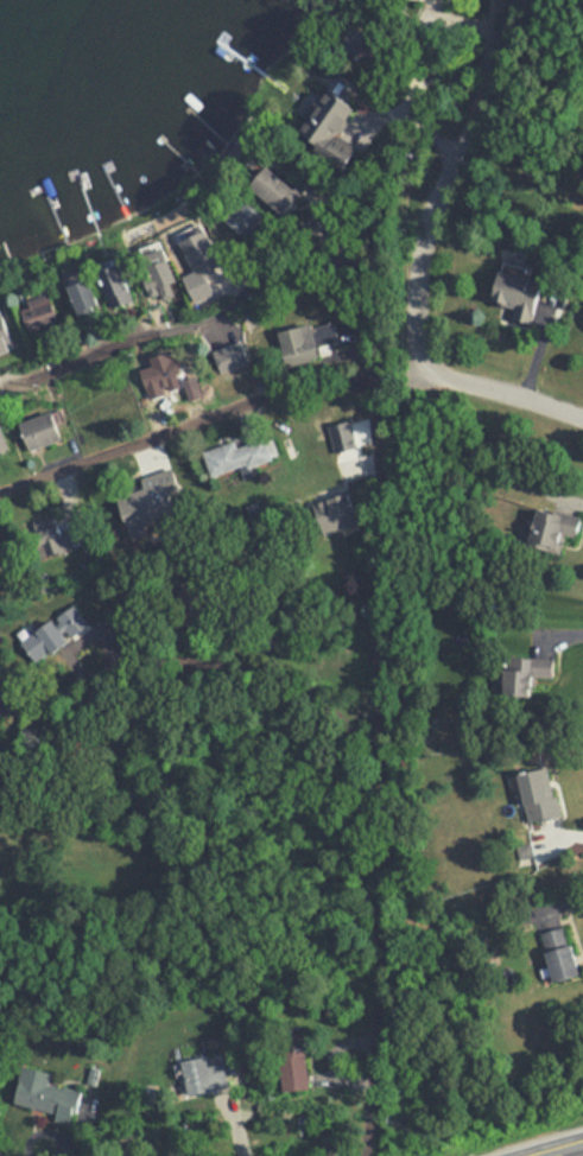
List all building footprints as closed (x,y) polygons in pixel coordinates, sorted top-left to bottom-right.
[(353,55),(368,43),(349,18),(334,30),(353,55)] [(337,134),(356,112),(330,89),(297,129),(334,161),(348,144),(337,134)] [(249,179),(268,157),(303,185),(284,209),(249,179)] [(221,210),(240,189),(266,212),(247,234),(221,210)] [(184,243),(190,259),(188,260),(192,272),(197,271),(199,277),(210,272),(213,278),(227,272),(210,233),(184,243)] [(163,242),(139,252),(158,299),(176,293),(171,281),(177,279),(163,242)] [(97,266),(113,303),(133,296),(118,258),(97,266)] [(503,260),(494,292),(515,298),(512,310),(532,316),(545,272),(503,260)] [(65,275),(81,313),(100,306),(85,268),(65,275)] [(23,307),(32,334),(62,322),(51,291),(28,298),(31,305),(23,307)] [(17,345),(2,309),(0,310),(0,352),(17,345)] [(277,323),(284,357),(321,349),(318,339),(337,336),(332,318),(311,323),(309,316),(277,323)] [(213,345),(220,366),(249,356),(242,335),(213,345)] [(148,361),(151,367),(140,371),(150,392),(179,376),(166,351),(148,361)] [(19,414),(31,445),(64,432),(52,401),(19,414)] [(8,443),(0,422),(0,446),(8,443)] [(202,440),(211,466),(247,455),(248,458),(272,450),(264,428),(237,438),(235,428),(202,440)] [(118,488),(129,521),(186,501),(171,457),(139,468),(141,475),(128,479),(129,484),(118,488)] [(348,479),(312,494),(327,531),(361,517),(348,479)] [(532,494),(522,532),(553,539),(558,519),(577,523),(582,506),(532,494)] [(562,555),(566,537),(577,539),(582,519),(535,508),(526,546),(562,555)] [(75,552),(71,532),(62,534),(58,517),(37,522),(44,558),(75,552)] [(202,583),(176,583),(176,628),(202,628),(202,583)] [(17,627),(74,586),(96,617),(75,631),(70,625),(34,650),(17,627)] [(38,664),(69,642),(54,621),(23,643),(38,664)] [(506,646),(502,686),(527,687),(528,665),(551,666),(552,648),(506,646)] [(517,766),(527,814),(559,806),(547,758),(517,766)] [(539,927),(555,973),(579,966),(563,919),(539,927)] [(280,1034),(284,1082),(309,1081),(305,1033),(280,1034)] [(179,1054),(189,1092),(228,1082),(221,1056),(209,1059),(207,1048),(179,1054)] [(23,1060),(13,1095),(57,1107),(55,1114),(68,1118),(70,1107),(78,1110),(83,1087),(49,1079),(51,1067),(23,1060)] [(90,1061),(87,1078),(96,1080),(101,1063),(90,1061)]
